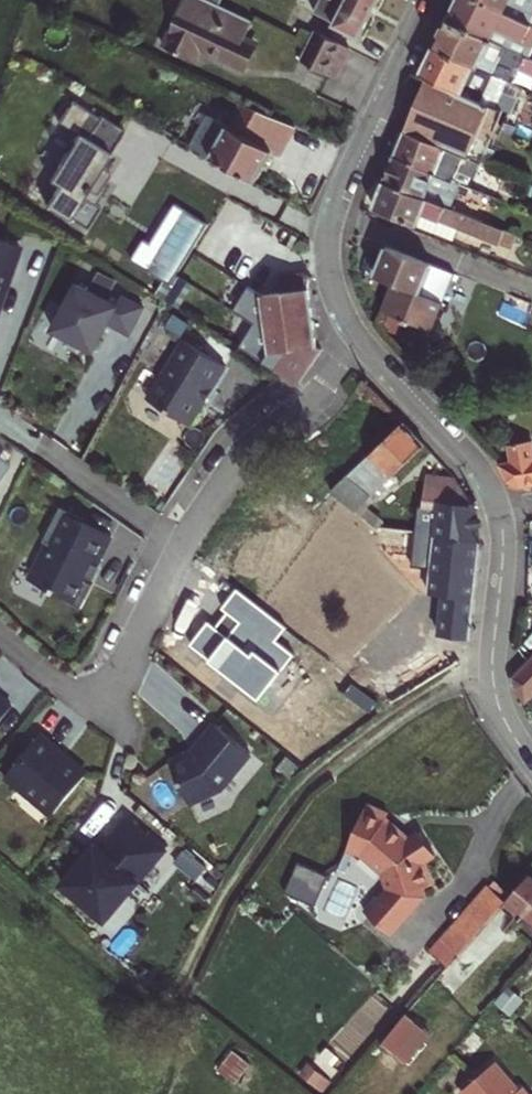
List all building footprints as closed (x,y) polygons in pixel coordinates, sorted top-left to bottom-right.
[(233,66),(246,40),(236,34),(244,18),(211,1),(209,0),(175,0),(156,41),(186,56),(192,45),(233,66)] [(354,32),(370,0),(312,0),(308,8),(330,18),(329,20),(354,32)] [(446,14),(490,35),(494,27),(531,45),(531,22),(504,8),(487,0),(453,0),(446,14)] [(531,8),(531,0),(515,0),(531,8)] [(446,14),(434,39),(493,69),(499,56),(520,66),(526,53),(490,35),(446,14)] [(307,25),(303,35),(339,52),(343,43),(307,25)] [(293,55),(328,73),(339,52),(303,35),(293,55)] [(419,70),(425,74),(460,90),(467,75),(496,90),(504,74),(493,69),(434,39),(419,70)] [(425,74),(415,101),(478,130),(482,121),(489,105),(460,90),(425,74)] [(83,136),(96,116),(68,98),(54,119),(74,132),(45,177),(54,182),(40,203),(63,217),(77,195),(89,203),(102,184),(89,176),(106,151),(83,136)] [(180,141),(247,178),(267,145),(274,149),(290,122),(242,100),(228,124),(198,108),(180,141)] [(415,101),(404,127),(468,155),(478,130),(415,101)] [(119,131),(96,116),(83,136),(106,151),(119,131)] [(404,127),(394,152),(435,170),(441,158),(496,181),(501,169),(468,155),(404,127)] [(394,152),(385,177),(425,193),(451,203),(456,191),(460,180),(435,170),(394,152)] [(457,223),(497,238),(498,236),(503,224),(451,203),(425,193),(385,177),(374,202),(418,220),(422,209),(457,223)] [(418,220),(453,233),(457,223),(422,209),(418,220)] [(367,217),(361,230),(385,241),(391,228),(367,217)] [(503,224),(498,236),(509,241),(515,228),(503,224)] [(4,239),(0,254),(0,259),(13,263),(19,244),(4,239)] [(446,296),(458,301),(463,287),(442,279),(448,263),(388,241),(377,269),(395,276),(446,296)] [(4,280),(7,281),(13,263),(0,259),(0,294),(4,280)] [(233,350),(294,387),(318,349),(308,279),(307,266),(278,269),(279,287),(245,289),(249,343),(241,338),(233,350)] [(435,324),(446,296),(395,276),(385,304),(403,312),(403,315),(413,320),(415,315),(435,324)] [(72,285),(48,331),(89,353),(104,324),(125,334),(139,308),(117,296),(112,306),(72,285)] [(222,369),(181,342),(143,400),(183,426),(205,389),(208,391),(222,369)] [(316,493),(338,516),(414,445),(394,422),(316,493)] [(522,459),(517,440),(491,446),(495,465),(485,467),(494,485),(505,486),(531,480),(531,457),(522,459)] [(459,499),(445,479),(407,467),(406,509),(415,511),(415,520),(415,539),(473,538),(470,527),(466,514),(459,499)] [(79,514),(55,504),(40,539),(48,542),(33,580),(68,594),(67,596),(79,601),(89,576),(82,573),(89,557),(93,559),(108,529),(78,517),(79,514)] [(366,540),(415,539),(415,520),(365,522),(366,540)] [(474,551),(473,538),(415,539),(366,540),(361,540),(360,557),(414,556),(414,584),(431,585),(431,610),(431,629),(469,629),(474,551)] [(377,678),(393,701),(448,662),(459,654),(424,642),(410,652),(387,622),(365,639),(388,670),(377,678)] [(350,650),(373,681),(377,678),(388,670),(365,639),(350,650)] [(520,655),(531,669),(531,643),(520,655)] [(526,684),(531,678),(531,669),(520,655),(510,665),(526,684)] [(510,665),(498,679),(499,691),(507,702),(526,684),(510,665)] [(12,705),(0,695),(0,719),(12,705)] [(190,750),(169,761),(190,802),(221,786),(250,751),(214,722),(197,742),(200,744),(193,752),(191,753),(190,750)] [(38,735),(7,773),(54,811),(86,772),(67,756),(64,760),(55,753),(57,751),(38,735)] [(422,819),(399,799),(403,792),(382,781),(360,825),(375,832),(397,851),(402,868),(394,877),(381,893),(404,913),(437,875),(435,867),(446,863),(439,840),(449,833),(434,810),(422,819)] [(92,849),(65,882),(108,918),(126,896),(121,893),(135,876),(139,880),(167,847),(130,816),(99,854),(92,849)] [(297,863),(284,895),(315,907),(327,875),(297,863)] [(531,920),(531,872),(527,868),(504,895),(531,920)] [(377,890),(381,893),(394,877),(391,874),(377,890)] [(441,934),(457,949),(502,897),(486,883),(441,934)] [(415,1008),(391,1039),(417,1060),(441,1029),(415,1008)] [(464,1093),(520,1093),(519,1092),(493,1066),(464,1093)]
